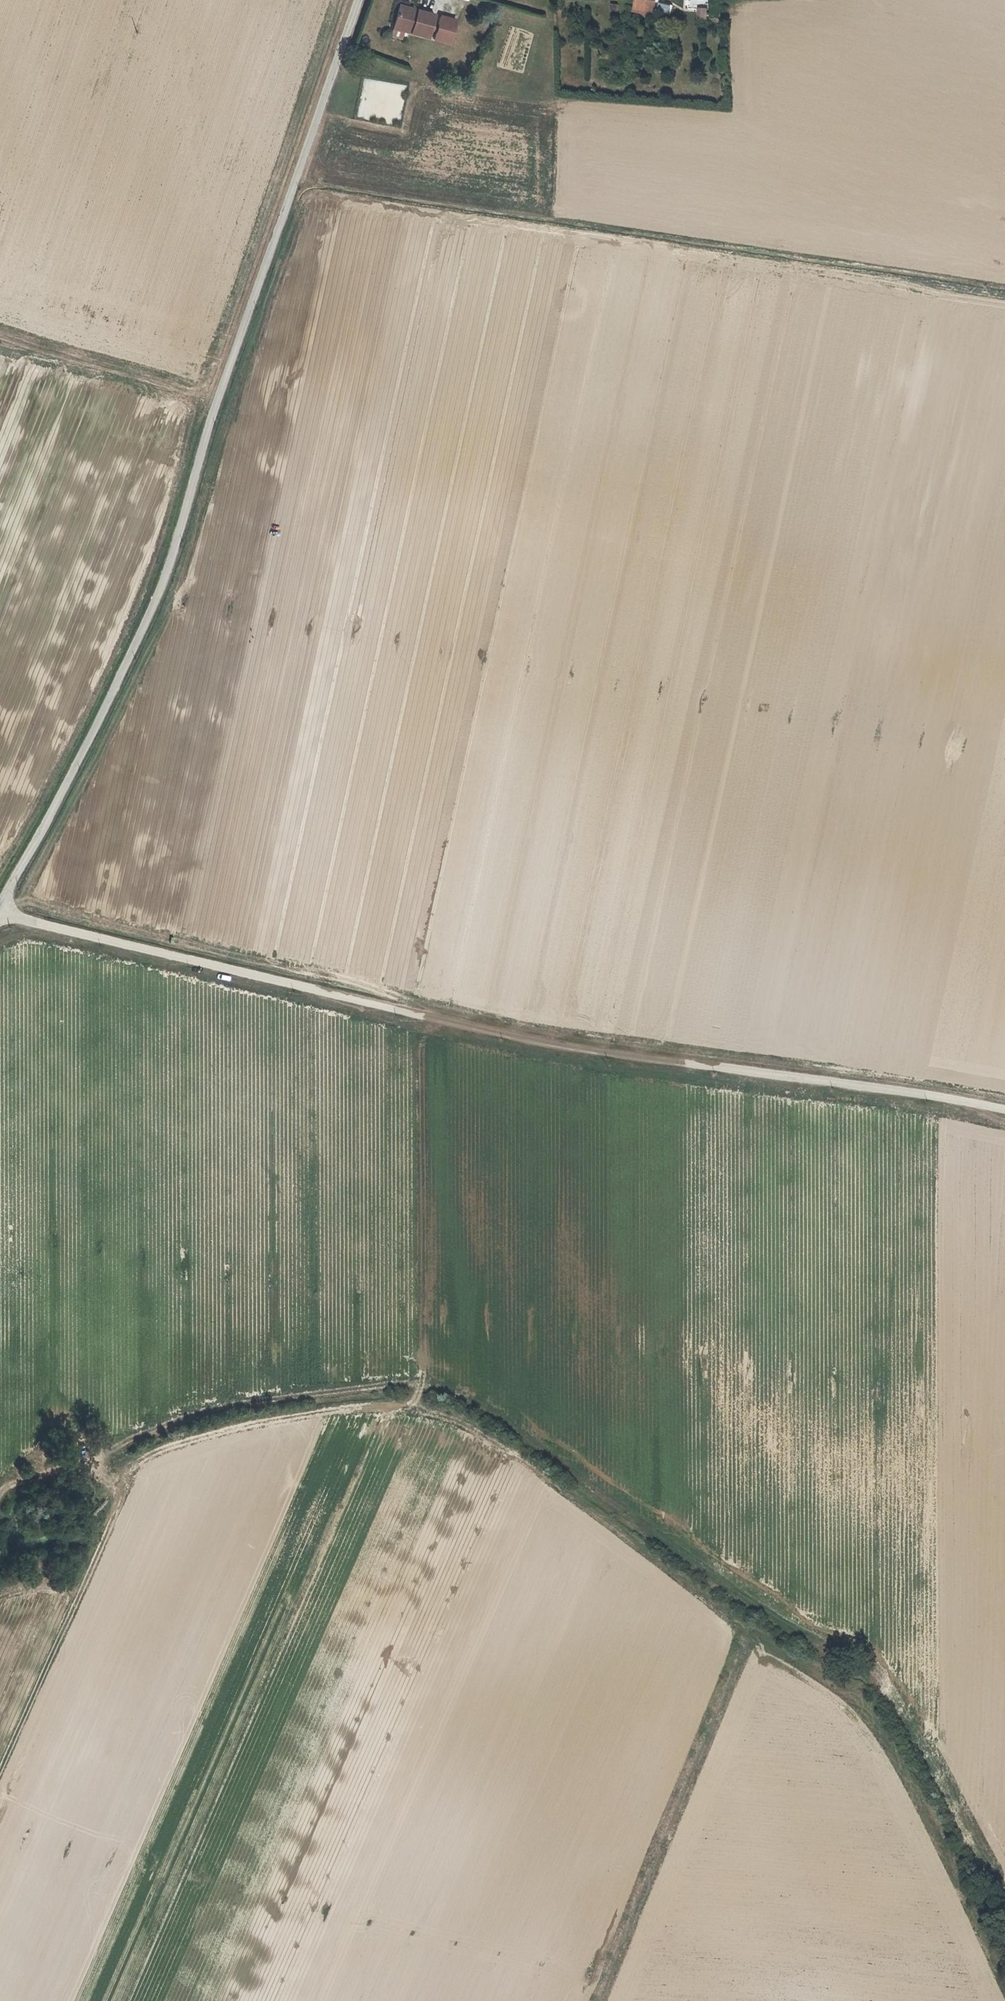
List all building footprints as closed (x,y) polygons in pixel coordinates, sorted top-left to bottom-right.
[(656,2),(645,0),(635,0),(633,15),(654,18),(656,2)] [(670,24),(671,5),(662,5),(662,23),(670,24)] [(430,17),(395,8),(390,27),(400,29),(398,34),(424,41),(427,27),(430,17)] [(705,19),(706,9),(699,9),(698,18),(705,19)] [(433,28),(427,27),(426,33),(432,34),(430,42),(448,47),(454,23),(436,19),(433,28)] [(982,1116),(980,1123),(996,1126),(997,1119),(982,1116)]
